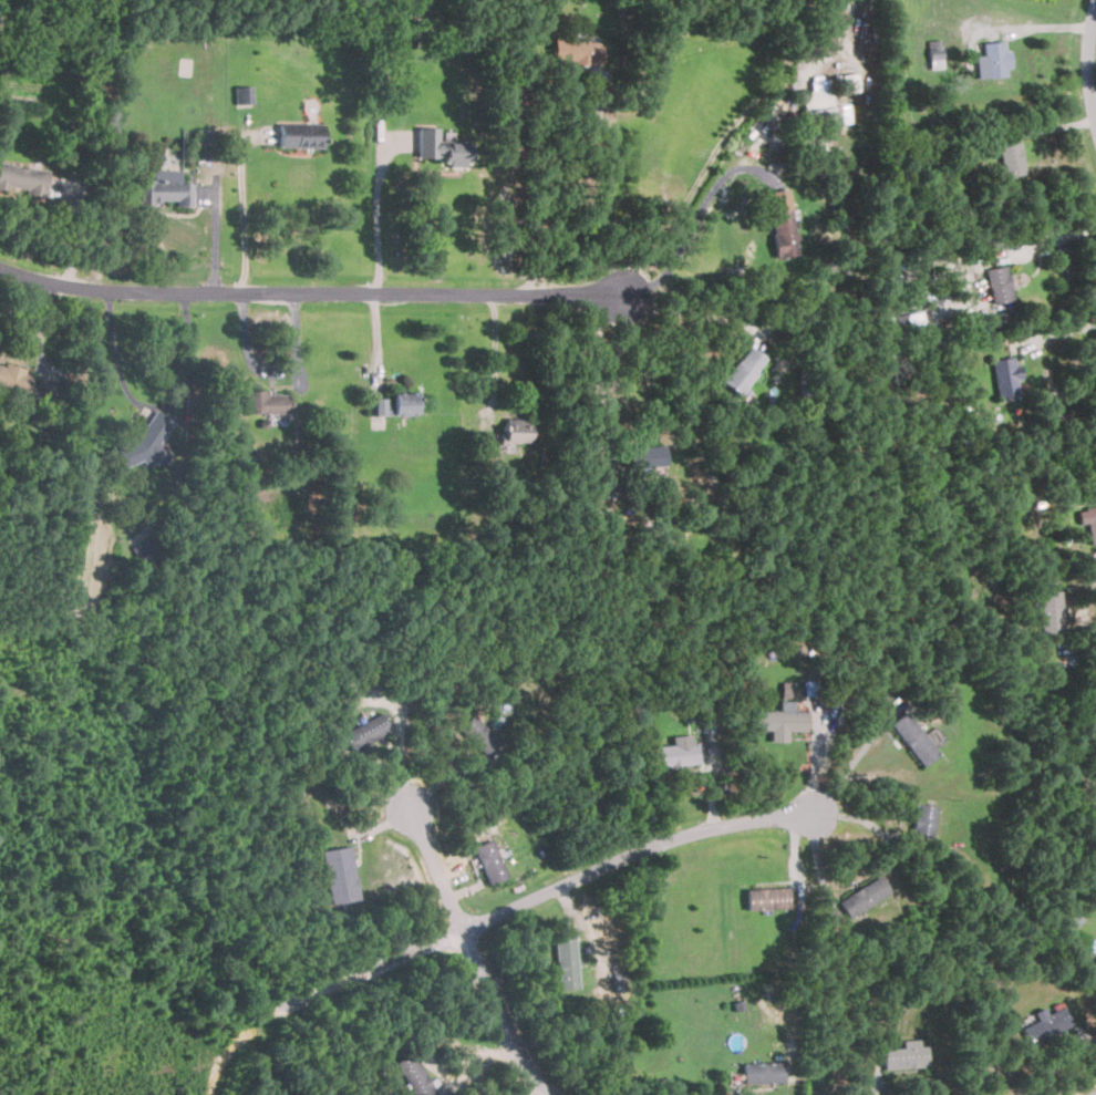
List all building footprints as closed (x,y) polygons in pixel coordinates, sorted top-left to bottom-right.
[(413,14),(430,14),(430,0),(413,0),(413,14)] [(601,65),(602,42),(547,39),(546,62),(601,65)] [(927,41),(927,68),(940,68),(940,41),(927,41)] [(1005,43),(981,43),(981,78),(1005,78),(1005,43)] [(858,91),(856,72),(840,74),(842,92),(858,91)] [(848,104),(831,105),(828,78),(810,80),(810,90),(801,91),(804,125),(850,121),(848,104)] [(232,90),(234,104),(249,103),(248,89),(232,90)] [(319,148),(319,125),(276,125),(276,148),(319,148)] [(437,130),(414,130),(415,159),(441,159),(441,168),(466,167),(466,144),(438,144),(437,130)] [(1002,177),(1022,174),(1016,138),(995,143),(1002,177)] [(51,169),(0,162),(0,187),(48,194),(51,169)] [(148,205),(194,205),(194,183),(182,183),(182,169),(148,169),(148,205)] [(767,211),(774,258),(795,255),(788,208),(767,211)] [(983,269),(990,303),(1010,299),(1003,265),(983,269)] [(717,385),(736,396),(759,357),(740,345),(717,385)] [(990,360),(996,396),(1019,393),(1012,355),(990,360)] [(29,396),(35,372),(0,362),(0,388),(29,396)] [(292,412),(292,390),(246,391),(246,412),(292,412)] [(365,414),(412,414),(412,393),(365,393),(365,414)] [(114,443),(126,467),(146,458),(149,467),(169,457),(159,435),(173,430),(167,417),(114,443)] [(497,419),(497,443),(527,443),(527,419),(497,419)] [(660,466),(660,446),(623,446),(623,466),(660,466)] [(1088,545),(1095,544),(1095,506),(1075,508),(1077,524),(1086,523),(1088,545)] [(133,547),(142,562),(158,554),(149,537),(133,547)] [(1058,591),(1038,592),(1040,634),(1059,634),(1058,591)] [(793,682),(781,682),(780,698),(793,698),(793,682)] [(804,711),(749,711),(749,730),(804,730),(804,711)] [(934,756),(906,711),(889,721),(918,766),(934,756)] [(351,751),(394,731),(385,712),(342,732),(351,751)] [(497,742),(469,714),(455,727),(483,755),(497,742)] [(694,743),(654,746),(655,766),(696,763),(694,743)] [(933,805),(911,803),(908,836),(930,838),(933,805)] [(503,877),(488,839),(469,847),(485,884),(503,877)] [(353,846),(322,850),(330,903),(361,899),(353,846)] [(846,918),(888,891),(877,875),(835,901),(846,918)] [(743,889),(743,908),(786,908),(786,889),(743,889)] [(572,934),(551,936),(555,990),(576,989),(572,934)] [(1069,1025),(1061,1006),(1019,1026),(1028,1045),(1069,1025)] [(924,1067),(923,1042),(900,1043),(901,1048),(880,1048),(880,1068),(924,1067)] [(412,1053),(395,1061),(412,1094),(431,1094),(412,1053)] [(782,1083),(782,1063),(740,1063),(740,1083),(782,1083)] [(741,1072),(728,1073),(729,1084),(742,1083),(741,1072)]
